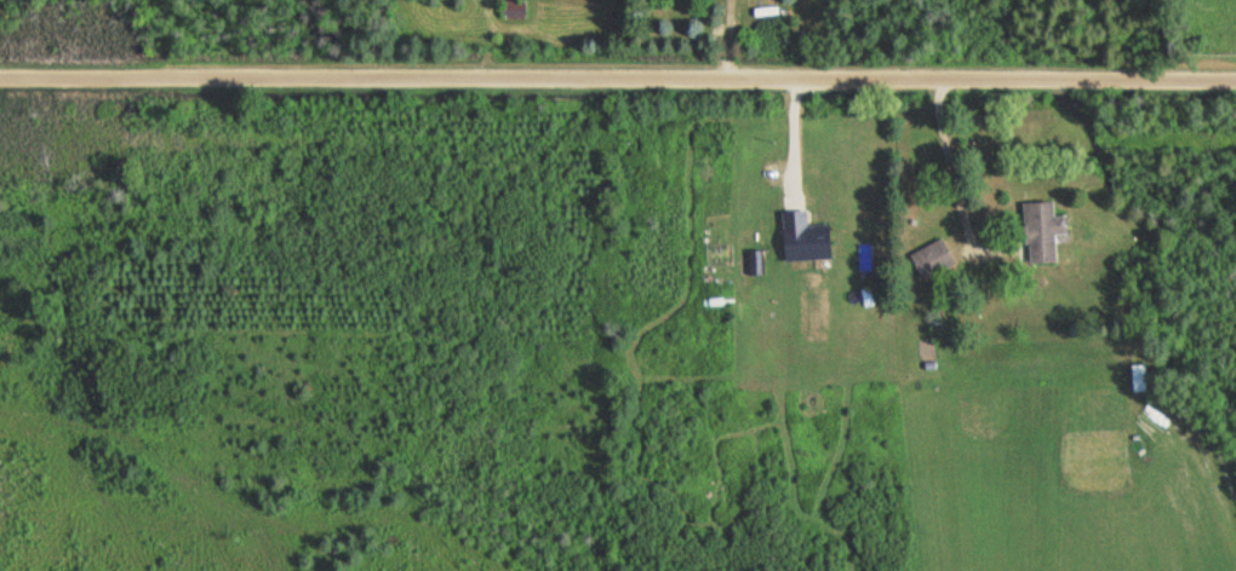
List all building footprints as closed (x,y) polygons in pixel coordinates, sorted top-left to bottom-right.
[(525,1),(501,1),(501,19),(525,19),(525,1)] [(1023,203),(1022,262),(1055,263),(1055,236),(1067,236),(1068,217),(1053,217),(1054,203),(1023,203)] [(829,224),(807,226),(806,212),(782,213),(784,262),(831,260),(829,224)] [(909,259),(926,283),(956,262),(939,238),(909,259)] [(1132,393),(1147,393),(1147,365),(1132,365),(1132,393)]
